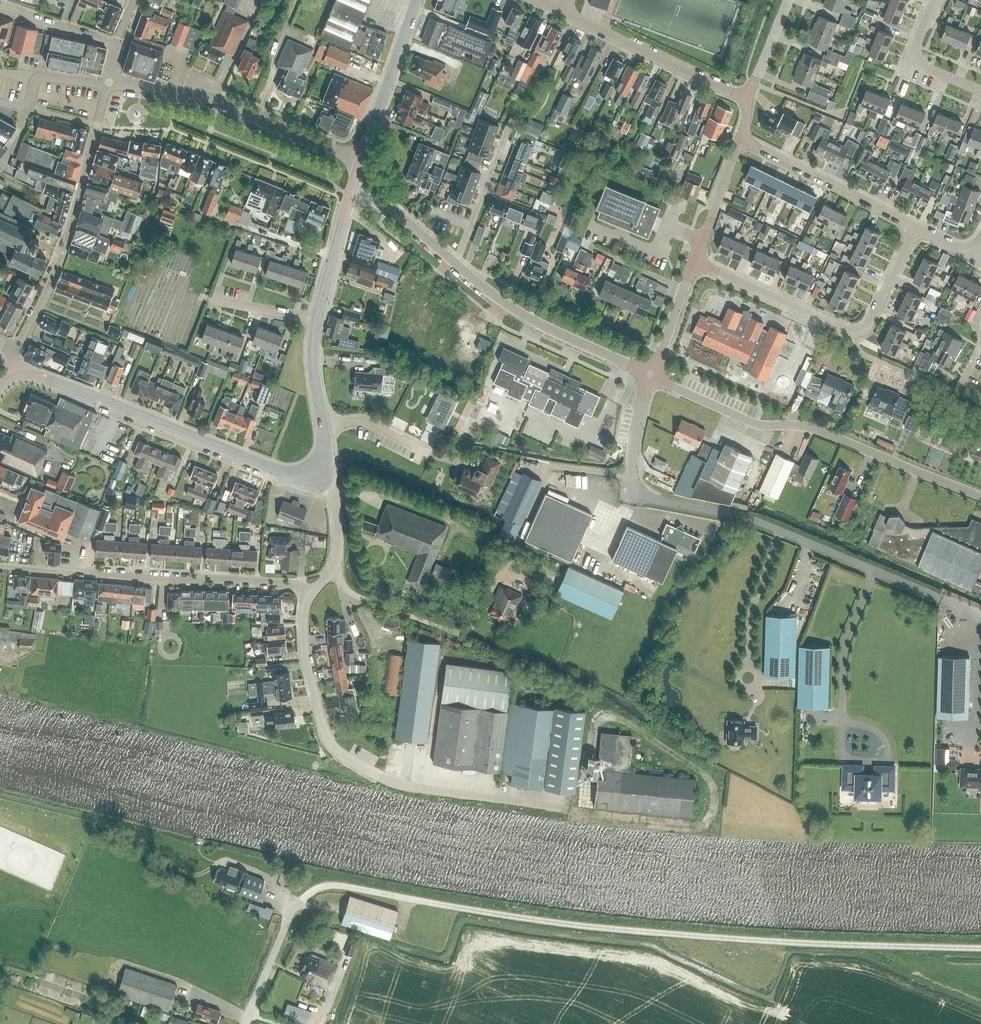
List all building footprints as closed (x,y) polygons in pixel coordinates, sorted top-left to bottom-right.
[(122,9),(102,0),(79,0),(77,5),(85,9),(88,3),(104,9),(97,25),(113,31),(122,9)] [(204,0),(190,0),(189,3),(200,8),(204,0)] [(236,10),(240,0),(226,0),(229,1),(226,6),(236,10)] [(357,29),(369,0),(336,0),(321,35),(349,46),(352,41),(357,29)] [(456,8),(457,8),(457,7),(459,0),(438,0),(435,8),(434,8),(435,9),(453,16),(456,8)] [(607,10),(610,0),(591,0),(590,4),(607,10)] [(847,0),(826,0),(824,5),(844,13),(841,18),(854,23),(857,18),(850,15),(852,11),(844,7),(847,0)] [(907,0),(891,0),(889,4),(888,6),(903,11),(907,0)] [(888,6),(889,4),(881,1),(880,5),(887,8),(883,18),(898,23),(903,11),(888,6)] [(968,5),(965,12),(974,16),(977,8),(968,5)] [(519,19),(523,12),(512,6),(505,22),(511,26),(506,36),(515,40),(524,21),(519,19)] [(173,12),(161,7),(159,13),(169,17),(171,18),(173,12)] [(470,16),(466,25),(492,35),(502,11),(492,7),(487,22),(470,16)] [(874,13),(865,9),(862,15),(872,19),(874,13)] [(205,42),(200,53),(207,56),(221,62),(224,56),(226,52),(233,55),(249,21),(233,14),(224,10),(216,28),(217,28),(210,44),(205,42)] [(157,27),(165,30),(168,21),(172,22),(173,19),(171,18),(169,17),(169,19),(154,14),(153,17),(142,12),(134,33),(150,39),(153,31),(155,32),(157,27)] [(536,31),(541,21),(530,15),(525,26),(524,25),(515,41),(529,48),(537,32),(536,31)] [(832,36),(837,23),(819,16),(817,22),(815,22),(813,28),(832,36)] [(959,28),(957,28),(950,25),(953,17),(949,16),(946,24),(947,24),(941,38),(953,43),(959,28)] [(13,21),(0,17),(0,52),(4,40),(7,41),(13,21)] [(483,65),(491,42),(448,25),(430,18),(422,40),(439,47),(439,48),(483,65)] [(852,29),(854,23),(841,18),(839,24),(852,29)] [(965,48),(970,33),(962,30),(965,22),(961,20),(957,28),(959,28),(953,43),(965,48)] [(195,51),(202,30),(179,21),(171,43),(182,47),(182,46),(195,51)] [(38,54),(43,33),(37,32),(38,30),(18,25),(12,48),(32,53),(33,52),(38,54)] [(893,35),(879,30),(880,29),(872,25),(870,30),(877,33),(874,40),(874,42),(888,47),(893,35)] [(550,56),(562,32),(551,26),(546,37),(542,34),(527,65),(535,68),(543,52),(550,56)] [(378,58),(386,34),(375,30),(367,28),(365,32),(357,29),(352,41),(361,46),(359,51),(367,54),(378,58)] [(827,49),(832,36),(813,28),(810,35),(812,35),(809,42),(827,49)] [(52,35),(46,34),(42,54),(48,56),(46,62),(46,63),(46,64),(47,65),(48,66),(75,72),(76,72),(77,71),(78,71),(78,70),(79,70),(79,69),(80,65),(84,48),(85,42),(52,35)] [(163,51),(165,45),(134,35),(132,41),(123,70),(154,80),(156,75),(161,77),(165,67),(159,65),(163,51)] [(573,57),(581,41),(570,36),(562,52),(568,55),(564,62),(568,64),(560,79),(566,82),(574,67),(569,64),(572,57),(573,57)] [(259,57),(256,56),(251,54),(252,52),(251,52),(256,40),(250,37),(242,55),(243,56),(238,68),(242,70),(242,71),(251,75),(253,71),(258,73),(262,65),(256,62),(259,57)] [(874,42),(874,40),(867,37),(865,41),(873,44),(869,54),(884,59),(888,47),(874,42)] [(278,61),(277,65),(286,69),(283,74),(277,88),(300,97),(305,84),(304,83),(307,77),(301,75),(302,72),(304,68),(305,68),(311,56),(313,50),(288,39),(280,56),(278,61)] [(101,74),(105,56),(106,49),(87,44),(86,48),(84,48),(80,65),(92,68),(91,71),(101,74)] [(320,62),(326,46),(320,44),(314,59),(320,62)] [(345,69),(351,54),(330,45),(323,61),(345,69)] [(588,82),(602,52),(591,47),(586,57),(582,55),(572,74),(588,82)] [(826,55),(839,60),(851,65),(855,55),(847,51),(845,56),(829,49),(826,55)] [(822,60),(813,56),(804,53),(802,59),(800,59),(798,65),(817,73),(820,65),(826,67),(828,63),(837,66),(839,60),(826,55),(824,54),(822,60)] [(426,60),(417,56),(416,55),(409,71),(420,75),(419,76),(425,78),(423,83),(440,90),(446,74),(442,72),(445,65),(433,60),(433,62),(427,59),(426,60)] [(498,60),(488,56),(483,67),(493,71),(498,60)] [(616,79),(624,63),(613,58),(605,74),(611,77),(608,83),(607,83),(601,96),(607,99),(617,80),(616,79)] [(527,63),(518,59),(510,76),(518,80),(527,63)] [(621,106),(639,71),(628,65),(615,90),(621,93),(616,103),(621,106)] [(814,82),(817,73),(798,65),(795,72),(797,72),(794,79),(812,86),(810,90),(810,89),(807,97),(826,104),(831,90),(816,84),(817,83),(814,82)] [(644,86),(649,76),(640,71),(632,86),(638,89),(630,105),(636,108),(647,87),(644,86)] [(361,119),(373,89),(334,73),(322,102),(336,109),(354,116),(361,119)] [(658,102),(667,85),(656,79),(648,94),(647,94),(643,101),(651,104),(646,115),(654,119),(661,104),(658,102)] [(873,108),(879,94),(867,89),(861,103),(860,103),(857,111),(861,112),(864,105),(871,108),(873,108)] [(427,109),(429,104),(421,101),(422,96),(407,90),(403,99),(427,109)] [(473,108),(481,111),(488,94),(481,91),(473,108)] [(683,114),(691,95),(682,91),(676,104),(669,101),(663,114),(660,122),(672,127),(678,112),(683,114)] [(572,98),(562,93),(554,109),(564,114),(572,98)] [(885,113),(891,99),(879,94),(873,108),(871,108),(868,115),(873,117),(876,109),(885,113)] [(436,98),(434,97),(431,104),(439,107),(442,100),(436,98)] [(705,116),(710,102),(701,98),(686,133),(693,136),(698,123),(696,122),(700,114),(705,116)] [(425,115),(427,109),(403,99),(399,110),(414,116),(416,111),(425,115)] [(830,99),(827,107),(833,109),(835,102),(830,99)] [(445,110),(448,103),(442,100),(439,107),(445,110)] [(452,112),(455,106),(448,103),(445,110),(452,112)] [(907,122),(913,108),(901,103),(896,117),(894,116),(891,124),(895,126),(898,119),(906,122),(907,122)] [(706,125),(702,133),(703,133),(714,138),(719,140),(726,124),(731,111),(718,105),(713,119),(709,117),(706,125)] [(466,110),(460,108),(454,123),(460,125),(466,110)] [(919,127),(925,113),(913,108),(907,122),(906,122),(903,129),(907,131),(910,123),(919,127)] [(346,134),(354,116),(336,109),(334,115),(322,110),(316,123),(343,135),(346,134)] [(423,120),(414,116),(399,110),(395,119),(411,125),(412,121),(421,125),(423,120)] [(857,113),(850,110),(846,121),(853,123),(857,113)] [(798,137),(805,124),(798,120),(784,112),(779,121),(766,114),(760,125),(780,135),(785,127),(792,131),(791,133),(798,137)] [(944,131),(950,117),(938,112),(932,126),(931,125),(927,134),(932,135),(935,128),(942,131),(944,131)] [(821,117),(815,114),(812,120),(818,123),(821,117)] [(887,119),(881,116),(876,129),(882,132),(887,119)] [(956,136),(961,122),(950,117),(944,131),(942,131),(939,138),(943,140),(946,132),(956,136)] [(16,127),(0,118),(0,159),(5,153),(8,150),(3,147),(9,138),(16,127)] [(47,139),(52,121),(40,118),(35,135),(47,139)] [(476,129),(495,136),(498,126),(480,119),(476,129)] [(82,153),(88,132),(52,121),(47,139),(53,141),(54,136),(62,138),(59,151),(61,151),(65,152),(66,148),(82,153)] [(630,124),(624,121),(619,131),(625,134),(630,124)] [(538,136),(543,124),(539,122),(534,134),(538,136)] [(836,142),(828,138),(831,131),(817,124),(810,137),(820,142),(815,152),(828,158),(836,142)] [(891,128),(886,126),(883,134),(888,136),(891,128)] [(974,127),(971,136),(965,134),(958,150),(964,153),(968,143),(980,148),(979,150),(978,149),(975,156),(980,157),(980,154),(980,129),(974,127)] [(476,129),(472,139),(491,146),(495,136),(476,129)] [(581,135),(572,129),(567,137),(577,143),(581,135)] [(922,134),(915,131),(910,145),(916,147),(922,134)] [(650,137),(641,132),(635,144),(644,148),(650,137)] [(687,136),(681,133),(674,149),(681,151),(687,136)] [(102,136),(98,148),(114,153),(114,151),(115,148),(110,147),(112,139),(102,136)] [(540,151),(543,143),(531,138),(530,142),(513,136),(511,142),(515,144),(510,156),(526,162),(532,148),(540,151)] [(889,140),(881,136),(877,145),(885,149),(889,140)] [(928,138),(922,136),(917,148),(923,150),(928,138)] [(112,139),(110,147),(115,148),(114,151),(126,155),(125,156),(129,158),(140,161),(142,152),(143,144),(130,140),(129,144),(112,139)] [(491,146),(472,139),(468,149),(487,156),(491,146)] [(852,157),(858,144),(848,139),(844,146),(836,142),(828,158),(841,164),(846,154),(852,157)] [(65,152),(61,151),(59,156),(30,144),(22,141),(16,158),(76,179),(82,153),(66,148),(65,152)] [(674,144),(667,141),(662,152),(669,155),(674,144)] [(143,144),(142,152),(150,154),(149,159),(158,160),(161,145),(143,142),(143,144)] [(444,168),(449,154),(419,142),(410,167),(422,172),(422,171),(425,173),(426,171),(432,173),(435,165),(444,168)] [(180,168),(186,150),(167,143),(162,156),(161,160),(160,165),(168,168),(170,164),(176,166),(174,172),(177,173),(180,168)] [(958,146),(950,143),(945,156),(952,159),(958,146)] [(897,152),(906,155),(909,148),(900,145),(897,152)] [(870,178),(878,162),(870,158),(873,151),(863,146),(854,164),(860,167),(858,172),(870,178)] [(98,149),(94,161),(115,168),(116,165),(128,169),(130,165),(127,164),(128,160),(123,159),(124,156),(114,153),(98,148),(98,149)] [(585,148),(582,155),(593,159),(595,154),(596,152),(585,148)] [(192,172),(199,155),(187,150),(180,167),(192,172)] [(483,157),(469,151),(467,158),(480,163),(483,157)] [(203,184),(212,160),(200,155),(193,172),(190,178),(188,177),(184,185),(192,188),(195,180),(203,184)] [(523,172),(526,162),(510,156),(506,165),(523,172)] [(480,163),(466,158),(463,165),(477,171),(480,163)] [(141,162),(139,168),(140,168),(142,168),(156,173),(157,167),(158,160),(149,159),(148,163),(141,162)] [(894,177),(900,164),(890,159),(887,166),(878,162),(870,178),(883,185),(888,174),(894,177)] [(27,163),(20,161),(17,169),(24,172),(39,178),(39,177),(74,189),(76,180),(27,163)] [(220,186),(227,166),(215,161),(207,182),(213,183),(202,211),(210,215),(221,187),(220,186)] [(108,189),(118,192),(119,190),(137,196),(142,182),(118,174),(119,171),(93,162),(89,177),(110,184),(108,189)] [(439,182),(444,168),(435,165),(432,173),(426,171),(425,173),(422,171),(422,172),(410,167),(406,178),(421,184),(420,185),(429,188),(432,179),(439,182)] [(524,183),(528,174),(523,172),(506,165),(503,175),(519,181),(524,183)] [(752,165),(746,179),(751,181),(749,186),(751,187),(748,193),(754,196),(757,190),(754,189),(763,171),(752,165)] [(462,166),(458,176),(477,183),(480,173),(462,166)] [(913,199),(920,183),(912,179),(915,171),(905,166),(899,179),(905,182),(900,193),(913,199)] [(652,171),(645,167),(641,177),(648,180),(652,171)] [(156,173),(142,168),(140,168),(138,175),(156,180),(156,173)] [(763,171),(754,189),(757,190),(758,191),(761,186),(767,189),(774,176),(763,171)] [(951,176),(945,174),(942,181),(947,184),(951,176)] [(516,190),(519,181),(503,175),(500,183),(516,190)] [(558,178),(550,175),(548,181),(556,184),(558,178)] [(696,175),(693,183),(699,185),(702,177),(696,175)] [(477,183),(458,176),(454,186),(473,193),(477,183)] [(774,176),(767,189),(773,192),(771,197),(772,198),(776,199),(778,194),(784,181),(774,176)] [(70,203),(74,189),(39,177),(39,178),(46,181),(45,185),(42,192),(58,199),(70,203)] [(264,196),(269,183),(255,178),(245,204),(252,207),(256,197),(261,199),(263,196),(264,196)] [(950,196),(974,206),(980,191),(973,188),(975,183),(962,178),(960,183),(964,185),(959,197),(957,196),(957,195),(951,192),(950,196)] [(936,197),(943,185),(932,180),(929,187),(920,183),(913,199),(925,205),(930,194),(936,197)] [(684,181),(679,194),(693,200),(698,186),(684,181)] [(772,198),(770,204),(775,207),(778,200),(779,201),(782,196),(789,200),(795,186),(784,181),(778,194),(776,199),(772,198)] [(118,192),(108,189),(88,183),(85,195),(110,203),(111,201),(115,202),(118,192)] [(277,208),(284,189),(269,183),(264,196),(263,196),(261,199),(256,197),(252,207),(274,215),(277,208)] [(512,199),(516,190),(500,183),(496,193),(512,199)] [(555,186),(548,184),(545,190),(553,193),(555,186)] [(648,238),(660,209),(644,202),(645,201),(605,184),(595,208),(600,210),(597,218),(648,238)] [(454,186),(450,195),(448,194),(446,201),(457,205),(459,199),(469,203),(473,193),(454,186)] [(795,186),(789,200),(794,202),(792,207),(794,208),(791,214),(796,217),(799,212),(796,211),(799,205),(806,191),(795,186)] [(156,197),(165,200),(168,192),(159,189),(156,197)] [(284,189),(277,208),(285,211),(283,215),(288,217),(292,207),(295,208),(300,196),(300,195),(284,189)] [(799,205),(796,211),(799,212),(801,213),(804,207),(810,210),(817,197),(806,191),(799,205)] [(11,197),(1,192),(0,195),(0,207),(4,210),(12,214),(14,212),(24,218),(22,221),(33,226),(34,225),(46,232),(50,234),(51,234),(59,238),(62,229),(63,223),(44,213),(40,211),(42,208),(13,194),(11,197)] [(748,193),(745,200),(748,201),(751,202),(754,196),(748,193)] [(943,194),(940,202),(947,205),(948,200),(950,196),(944,194),(943,194)] [(108,210),(110,203),(85,195),(81,210),(103,218),(105,214),(101,213),(102,209),(108,210)] [(504,216),(510,202),(492,195),(487,210),(504,216)] [(40,211),(44,213),(64,223),(70,204),(50,196),(46,210),(42,208),(40,211)] [(322,225),(330,208),(300,196),(295,208),(306,212),(304,218),(322,225)] [(747,201),(735,196),(732,203),(744,208),(747,201)] [(968,221),(974,206),(950,196),(948,200),(954,203),(955,202),(956,202),(953,211),(947,209),(943,219),(956,225),(959,218),(968,221)] [(520,222),(526,208),(510,202),(504,216),(520,222)] [(238,220),(243,209),(230,204),(226,215),(238,220)] [(770,204),(767,210),(770,212),(772,213),(775,207),(770,204)] [(829,223),(836,209),(824,204),(817,218),(826,222),(822,229),(827,232),(830,224),(829,223)] [(743,214),(730,207),(726,214),(739,220),(743,214)] [(544,221),(546,216),(526,208),(520,222),(537,229),(541,220),(544,221)] [(840,229),(847,215),(836,209),(829,223),(830,224),(837,228),(833,235),(838,237),(842,229),(840,229)] [(123,221),(105,214),(103,218),(81,210),(78,222),(98,230),(99,230),(107,233),(110,225),(130,233),(137,214),(127,211),(123,221)] [(550,210),(547,218),(556,222),(559,214),(550,210)] [(579,213),(570,210),(564,225),(572,229),(579,213)] [(33,226),(22,221),(0,211),(0,239),(2,240),(2,239),(24,249),(26,246),(29,247),(31,248),(33,247),(34,245),(35,246),(39,238),(38,237),(40,233),(33,230),(34,227),(33,226)] [(201,215),(192,211),(190,217),(199,220),(201,215)] [(171,217),(162,213),(159,221),(172,226),(176,214),(173,212),(171,217)] [(777,216),(770,213),(765,222),(773,226),(777,216)] [(241,216),(238,222),(247,226),(250,220),(250,218),(241,214),(241,216)] [(791,214),(788,220),(789,221),(791,222),(793,223),(796,217),(791,214)] [(286,227),(296,231),(300,220),(290,216),(286,227)] [(164,224),(155,220),(153,227),(162,230),(164,224)] [(763,223),(755,220),(752,228),(759,231),(763,223)] [(278,227),(271,223),(268,229),(276,232),(278,227)] [(69,252),(86,259),(87,259),(97,262),(101,251),(105,253),(111,239),(100,234),(98,232),(77,224),(72,243),(69,252)] [(170,235),(173,227),(165,224),(162,232),(170,235)] [(770,226),(764,224),(760,231),(767,234),(770,226)] [(476,232),(475,234),(482,236),(485,228),(478,226),(479,226),(476,232)] [(736,240),(734,239),(727,236),(730,228),(726,226),(723,234),(724,235),(718,249),(729,254),(736,240)] [(875,244),(881,233),(867,226),(862,235),(855,231),(853,235),(860,239),(861,237),(875,244)] [(741,259),(747,245),(738,241),(742,233),(738,231),(734,239),(736,240),(729,254),(741,259)] [(778,237),(784,239),(786,234),(780,231),(778,237)] [(396,280),(400,269),(378,262),(377,264),(373,262),(375,255),(376,256),(380,242),(371,239),(371,237),(359,233),(349,265),(374,273),(396,280)] [(568,238),(560,235),(554,250),(562,253),(568,238)] [(581,240),(570,235),(567,242),(578,247),(581,240)] [(813,238),(805,235),(802,241),(810,244),(813,238)] [(870,255),(875,244),(861,237),(860,239),(857,246),(849,242),(847,247),(855,250),(856,249),(870,255)] [(127,250),(130,244),(113,238),(110,245),(122,250),(122,248),(127,250)] [(24,249),(2,239),(2,240),(0,244),(0,249),(12,254),(9,262),(31,272),(30,275),(37,278),(46,258),(35,253),(35,254),(24,249)] [(248,252),(246,252),(239,249),(241,241),(237,239),(234,248),(236,249),(231,263),(243,267),(248,252)] [(547,269),(549,264),(540,260),(546,245),(537,241),(530,257),(532,257),(525,274),(542,281),(547,269)] [(769,255),(767,254),(760,251),(764,243),(759,241),(756,249),(757,250),(751,264),(763,269),(769,255)] [(520,253),(528,256),(533,245),(525,242),(520,253)] [(256,271),(260,256),(251,253),(253,245),(249,243),(246,252),(248,252),(243,267),(256,271)] [(813,247),(808,244),(805,250),(811,253),(813,247)] [(774,274),(781,260),(772,256),(775,248),(771,246),(767,254),(769,255),(763,269),(774,274)] [(573,283),(587,252),(580,249),(575,261),(577,261),(574,267),(573,270),(566,267),(561,278),(573,283)] [(864,267),(870,255),(856,249),(855,250),(851,257),(844,254),(842,258),(850,262),(850,260),(864,267)] [(945,250),(941,260),(947,262),(951,252),(945,250)] [(282,264),(285,264),(288,256),(283,254),(280,263),(273,260),(276,252),(271,251),(268,260),(270,260),(265,274),(277,278),(282,264)] [(507,254),(502,251),(499,258),(504,260),(507,254)] [(588,266),(593,254),(587,252),(573,283),(584,288),(589,277),(580,273),(581,270),(584,271),(586,266),(588,266)] [(603,256),(597,253),(593,260),(600,263),(603,256)] [(802,270),(801,269),(794,266),(797,258),(793,256),(789,264),(791,265),(784,279),(796,284),(802,270)] [(945,270),(947,265),(939,261),(938,263),(924,256),(919,268),(933,275),(934,273),(937,266),(945,270)] [(294,267),(297,268),(300,260),(295,258),(292,267),(285,264),(282,264),(277,278),(289,282),(294,267)] [(808,289),(814,275),(805,271),(808,263),(804,261),(801,269),(802,270),(796,284),(808,289)] [(622,272),(625,268),(613,262),(610,269),(615,271),(613,277),(615,278),(612,283),(605,280),(598,295),(610,300),(619,279),(622,272)] [(370,286),(374,273),(349,265),(346,276),(357,280),(357,278),(370,283),(369,286),(370,286)] [(833,269),(827,266),(824,272),(830,275),(833,269)] [(306,271),(297,268),(294,267),(289,282),(302,286),(306,271)] [(621,305),(628,290),(621,286),(623,281),(625,282),(631,270),(625,268),(622,272),(619,279),(610,300),(621,305)] [(928,286),(932,277),(939,281),(941,276),(934,273),(933,275),(919,268),(913,279),(928,286)] [(854,288),(860,276),(845,269),(841,278),(834,275),(832,279),(839,283),(840,281),(854,288)] [(12,274),(6,270),(2,277),(8,281),(12,274)] [(62,271),(54,290),(107,309),(115,290),(62,271)] [(943,273),(941,279),(947,282),(950,276),(943,273)] [(963,293),(971,279),(959,273),(952,287),(961,292),(957,299),(959,300),(961,301),(965,294),(963,293)] [(387,287),(390,279),(378,275),(375,283),(387,287)] [(645,283),(647,278),(641,275),(635,287),(637,288),(635,293),(628,290),(621,305),(632,310),(642,290),(641,289),(645,283)] [(24,302),(33,285),(19,277),(9,295),(24,302)] [(656,289),(658,283),(647,278),(645,283),(641,289),(642,290),(632,310),(644,315),(651,300),(643,297),(646,292),(648,293),(650,287),(656,289)] [(980,287),(980,285),(971,279),(963,293),(965,294),(971,298),(968,305),(972,307),(976,299),(975,299),(980,287)] [(849,299),(854,288),(840,281),(839,283),(836,290),(828,286),(826,290),(834,294),(834,292),(849,299)] [(820,288),(815,286),(810,295),(815,298),(820,288)] [(931,287),(928,292),(939,298),(941,292),(931,287)] [(935,296),(928,293),(926,297),(923,295),(922,297),(908,290),(903,302),(917,309),(918,307),(921,300),(928,303),(929,302),(931,303),(935,296)] [(395,295),(384,292),(383,297),(394,301),(395,295)] [(843,311),(849,299),(834,292),(834,294),(830,301),(823,297),(821,301),(829,305),(830,304),(843,311)] [(6,298),(0,294),(0,308),(4,301),(9,304),(11,301),(6,298)] [(116,309),(120,300),(117,299),(116,301),(111,299),(108,307),(116,309)] [(23,307),(11,301),(9,304),(3,315),(0,313),(0,328),(1,329),(3,325),(11,329),(23,307)] [(925,310),(918,307),(917,309),(903,302),(897,313),(912,320),(916,311),(923,315),(925,310)] [(951,318),(954,313),(942,306),(939,312),(951,318)] [(749,317),(744,315),(744,314),(729,308),(723,322),(709,316),(707,319),(701,316),(692,336),(704,341),(704,342),(746,361),(743,368),(751,371),(751,372),(766,379),(787,334),(771,327),(769,332),(761,328),(764,323),(749,317)] [(976,312),(969,309),(964,318),(971,322),(976,312)] [(342,318),(358,322),(360,314),(345,310),(342,318)] [(65,336),(71,325),(62,320),(61,322),(44,314),(39,326),(56,334),(57,332),(65,336)] [(348,338),(350,328),(343,326),(344,319),(330,315),(325,335),(340,338),(338,347),(358,349),(360,341),(348,338)] [(106,333),(118,338),(121,329),(110,324),(106,333)] [(214,343),(219,328),(207,324),(202,338),(211,342),(208,350),(212,352),(215,343),(214,343)] [(912,337),(914,333),(906,329),(906,331),(892,324),(887,336),(901,343),(902,341),(905,334),(912,337)] [(264,345),(270,331),(258,326),(252,341),(262,344),(259,353),(263,354),(266,346),(264,345)] [(226,347),(231,333),(219,328),(214,343),(215,343),(223,346),(220,355),(224,356),(227,348),(226,347)] [(962,341),(945,332),(945,331),(940,328),(937,333),(942,336),(942,337),(938,336),(935,337),(933,342),(938,345),(938,344),(956,353),(962,341)] [(143,344),(145,338),(129,331),(126,337),(143,344)] [(277,349),(282,335),(270,331),(264,345),(266,346),(274,349),(270,357),(275,359),(278,350),(277,349)] [(917,337),(923,340),(926,334),(919,331),(917,337)] [(238,351),(243,337),(231,333),(226,347),(227,348),(235,351),(232,359),(236,361),(239,352),(238,351)] [(473,334),(468,343),(487,352),(491,342),(473,334)] [(88,346),(105,353),(109,343),(92,336),(88,346)] [(900,345),(907,348),(909,344),(902,341),(901,343),(887,336),(881,347),(895,354),(900,345)] [(65,342),(56,338),(52,345),(69,353),(74,342),(66,338),(65,342)] [(147,339),(143,348),(156,353),(160,344),(147,339)] [(117,344),(112,342),(109,351),(113,353),(117,344)] [(140,345),(134,342),(129,355),(135,358),(140,345)] [(46,347),(44,351),(30,344),(24,357),(25,360),(40,367),(44,359),(48,360),(49,356),(53,358),(52,360),(64,366),(68,357),(46,347)] [(949,365),(956,353),(938,344),(938,345),(933,354),(927,351),(926,353),(921,350),(915,362),(928,370),(935,358),(949,365)] [(119,345),(105,378),(108,379),(107,380),(108,380),(109,383),(113,384),(115,383),(116,383),(126,359),(120,357),(124,347),(119,345)] [(101,363),(105,353),(88,346),(85,356),(101,363)] [(174,349),(164,346),(161,352),(171,356),(174,349)] [(600,396),(580,387),(582,382),(571,377),(569,382),(526,362),(528,358),(503,347),(497,359),(503,362),(493,382),(508,389),(506,393),(520,400),(522,397),(530,400),(528,403),(542,410),(543,408),(551,412),(551,413),(564,419),(564,420),(578,427),(585,412),(591,415),(600,396)] [(185,354),(174,350),(171,356),(183,361),(185,354)] [(185,354),(183,360),(191,363),(193,357),(185,354)] [(101,363),(85,356),(77,375),(94,382),(96,377),(103,380),(109,366),(101,363)] [(248,360),(241,358),(237,370),(244,372),(248,360)] [(208,363),(201,360),(195,375),(203,377),(208,363)] [(238,364),(230,361),(227,368),(235,372),(238,364)] [(218,366),(215,372),(215,373),(224,376),(227,370),(218,366)] [(65,370),(64,373),(70,376),(72,370),(66,367),(65,370)] [(355,377),(354,376),(352,378),(352,382),(353,384),(355,384),(354,389),(355,388),(363,388),(363,390),(381,391),(382,375),(390,375),(390,368),(373,367),(373,373),(368,373),(365,373),(365,374),(356,373),(356,372),(355,377)] [(405,372),(396,368),(393,375),(401,379),(405,372)] [(806,370),(800,368),(794,383),(800,386),(806,370)] [(826,380),(813,375),(814,373),(807,369),(800,385),(807,389),(805,394),(842,410),(854,385),(828,374),(826,380)] [(151,374),(139,370),(131,389),(143,394),(149,380),(151,374)] [(239,381),(241,374),(233,371),(231,378),(239,381)] [(241,374),(239,381),(246,383),(248,377),(241,374)] [(154,399),(162,379),(159,377),(156,383),(149,380),(143,394),(154,399)] [(258,388),(260,381),(252,378),(250,385),(258,388)] [(166,380),(162,379),(154,399),(166,403),(174,383),(166,380)] [(265,404),(272,385),(260,381),(258,388),(253,399),(265,404)] [(181,386),(174,383),(166,403),(177,408),(183,394),(185,388),(181,386)] [(899,395),(899,394),(891,390),(891,392),(878,387),(871,401),(892,410),(890,414),(903,420),(911,401),(899,395)] [(199,417),(205,402),(199,399),(202,391),(196,388),(193,397),(187,412),(199,417)] [(457,400),(439,391),(427,416),(434,419),(432,423),(443,429),(457,400)] [(447,395),(457,400),(459,397),(449,392),(447,395)] [(56,408),(57,405),(32,394),(28,402),(27,402),(24,407),(25,408),(22,416),(44,426),(44,425),(50,412),(57,415),(59,409),(56,408)] [(222,424),(227,410),(228,408),(231,401),(232,398),(225,395),(224,398),(223,398),(213,423),(221,426),(222,424)] [(97,413),(60,397),(57,405),(56,408),(59,409),(57,415),(50,412),(44,425),(49,428),(48,430),(46,430),(44,435),(78,450),(92,418),(95,420),(97,413)] [(240,405),(231,401),(228,408),(227,410),(222,424),(231,428),(240,405)] [(248,437),(255,419),(259,407),(252,404),(250,409),(247,416),(246,417),(241,432),(240,433),(248,437)] [(242,412),(244,406),(240,405),(231,428),(241,432),(246,417),(239,414),(240,411),(242,412)] [(916,418),(909,415),(904,427),(911,430),(916,418)] [(698,446),(705,430),(683,420),(675,436),(698,446)] [(47,449),(12,433),(11,437),(0,432),(0,461),(35,476),(47,449)] [(499,433),(496,440),(506,445),(510,438),(499,433)] [(892,451),(895,445),(878,438),(876,443),(892,451)] [(140,469),(150,446),(148,445),(148,444),(139,441),(134,454),(140,456),(135,467),(140,469)] [(703,442),(697,456),(707,460),(713,447),(703,442)] [(606,451),(590,444),(586,453),(602,460),(606,451)] [(726,444),(722,451),(710,480),(737,493),(753,456),(726,444)] [(155,462),(160,450),(150,446),(140,469),(145,471),(149,460),(155,462)] [(615,447),(611,456),(615,458),(619,449),(615,447)] [(707,460),(700,476),(710,480),(722,451),(713,447),(707,460)] [(161,478),(171,454),(160,450),(155,462),(161,465),(156,476),(161,478)] [(811,476),(819,459),(806,453),(801,466),(794,463),(795,462),(776,453),(760,490),(778,498),(789,475),(802,481),(805,473),(811,476)] [(177,471),(182,458),(173,455),(171,454),(161,478),(166,480),(171,469),(177,471)] [(689,461),(674,493),(691,496),(700,476),(707,460),(697,456),(692,454),(692,456),(689,461)] [(489,485),(499,463),(487,458),(481,470),(478,469),(475,470),(473,473),(464,469),(462,474),(456,471),(456,473),(453,474),(452,477),(453,479),(452,480),(458,483),(457,485),(461,487),(462,490),(467,492),(470,491),(475,493),(479,484),(480,484),(483,484),(483,482),(489,485)] [(120,478),(127,462),(120,459),(113,475),(120,478)] [(24,476),(18,473),(0,465),(0,484),(2,479),(13,484),(14,482),(21,484),(24,476)] [(195,497),(206,470),(195,465),(190,477),(196,480),(195,482),(196,483),(194,489),(189,487),(186,493),(195,497)] [(847,479),(851,472),(840,466),(836,474),(835,473),(829,487),(842,493),(848,479),(847,479)] [(55,487),(68,492),(75,476),(62,470),(57,482),(47,478),(45,484),(55,488),(55,487)] [(212,486),(217,474),(206,470),(195,497),(204,500),(207,494),(202,492),(204,486),(205,486),(206,484),(212,486)] [(515,471),(497,509),(504,512),(502,517),(507,519),(500,533),(514,540),(521,525),(541,481),(523,472),(522,474),(515,471)] [(700,476),(691,496),(731,504),(737,493),(710,480),(700,476)] [(139,482),(134,493),(141,496),(145,485),(139,482)] [(236,513),(247,486),(236,482),(231,494),(237,496),(236,498),(237,499),(235,505),(230,503),(227,510),(236,513)] [(253,503),(258,491),(247,486),(236,513),(245,517),(248,510),(243,508),(245,502),(246,503),(247,500),(253,503)] [(63,538),(78,501),(46,489),(45,492),(31,487),(18,521),(63,538)] [(169,487),(167,494),(173,496),(175,489),(170,487),(169,487)] [(571,561),(592,514),(545,493),(524,540),(571,561)] [(858,499),(844,493),(834,514),(848,521),(858,499)] [(127,495),(126,502),(135,504),(137,497),(127,495)] [(212,512),(216,500),(208,497),(204,509),(212,512)] [(89,539),(100,509),(78,501),(67,531),(89,539)] [(225,503),(219,501),(215,510),(222,513),(225,503)] [(300,525),(306,510),(284,501),(277,516),(300,525)] [(408,581),(423,587),(446,527),(387,504),(379,525),(363,519),(359,530),(384,539),(383,540),(418,554),(408,581)] [(109,509),(102,507),(94,528),(101,531),(105,522),(109,509)] [(810,518),(818,521),(821,514),(813,510),(810,518)] [(948,529),(948,526),(914,528),(905,524),(906,522),(900,515),(890,515),(890,517),(881,513),(874,529),(874,532),(869,544),(882,549),(972,589),(980,568),(980,528),(948,529)] [(3,535),(5,524),(0,523),(0,558),(7,559),(11,536),(3,535)] [(695,551),(700,539),(684,532),(685,530),(682,526),(680,527),(679,531),(675,530),(676,528),(667,524),(664,529),(665,529),(662,535),(661,534),(661,536),(663,537),(661,541),(627,526),(612,559),(662,582),(677,548),(675,548),(677,543),(695,551)] [(108,555),(110,535),(105,535),(104,538),(106,538),(106,540),(97,540),(96,554),(108,555)] [(121,556),(122,541),(112,541),(112,539),(114,539),(114,536),(110,535),(108,555),(121,556)] [(298,550),(290,549),(291,538),(271,536),(269,557),(282,558),(281,567),(296,568),(298,550)] [(133,557),(134,537),(129,537),(129,540),(131,540),(131,542),(122,541),(121,556),(133,557)] [(145,558),(146,543),(137,542),(137,540),(139,540),(139,537),(134,537),(133,557),(145,558)] [(218,563),(220,539),(214,538),(213,543),(216,545),(216,548),(207,547),(206,562),(218,563)] [(163,559),(165,539),(160,539),(159,542),(161,542),(161,544),(152,543),(151,558),(163,559)] [(176,560),(177,545),(167,544),(168,542),(169,542),(169,539),(165,539),(163,559),(176,560)] [(231,564),(232,549),(222,548),(222,546),(226,544),(226,539),(220,539),(218,563),(231,564)] [(188,561),(189,541),(184,540),(184,543),(186,544),(186,546),(177,545),(176,560),(188,561)] [(201,561),(202,547),(192,546),(192,544),(194,544),(194,541),(189,541),(188,561),(201,561)] [(59,563),(61,544),(46,543),(45,554),(48,554),(48,562),(59,563)] [(243,564),(244,544),(238,543),(238,547),(240,548),(240,549),(232,549),(231,564),(243,564)] [(247,550),(247,548),(249,548),(249,544),(244,544),(243,564),(256,565),(257,551),(247,550)] [(451,569),(435,563),(430,574),(447,580),(451,569)] [(611,618),(623,591),(569,566),(556,593),(611,618)] [(29,593),(31,576),(15,575),(13,589),(20,590),(20,594),(21,594),(21,603),(27,604),(28,593),(29,593)] [(31,594),(44,595),(57,596),(58,579),(33,576),(31,594)] [(72,596),(72,598),(74,598),(86,599),(86,605),(94,605),(94,600),(96,600),(98,583),(74,580),(74,581),(73,590),(72,596)] [(110,602),(111,584),(99,583),(98,600),(110,602)] [(133,604),(134,586),(111,584),(110,602),(133,604)] [(150,605),(152,588),(146,588),(146,587),(134,586),(133,604),(144,605),(150,605)] [(512,616),(522,595),(507,588),(507,589),(500,586),(493,600),(496,601),(490,614),(506,622),(510,615),(512,616)] [(192,609),(193,591),(181,591),(181,592),(168,592),(168,609),(192,609)] [(204,610),(204,591),(193,591),(192,609),(204,610)] [(216,610),(216,591),(204,591),(204,610),(216,610)] [(228,610),(228,591),(216,591),(216,610),(228,610)] [(256,612),(257,595),(233,594),(232,611),(256,612)] [(267,622),(268,595),(257,595),(256,612),(264,612),(263,616),(262,616),(261,620),(261,622),(266,622),(267,622)] [(279,622),(280,596),(268,595),(267,622),(279,622)] [(37,597),(28,597),(28,605),(37,605),(37,597)] [(561,606),(551,602),(548,609),(558,613),(561,606)] [(156,608),(147,607),(146,619),(155,619),(156,608)] [(39,631),(42,613),(35,612),(32,630),(39,631)] [(387,613),(385,624),(399,628),(402,616),(387,613)] [(795,676),(797,616),(767,615),(765,675),(795,676)] [(339,619),(339,617),(328,617),(328,633),(328,644),(341,643),(342,643),(346,643),(345,639),(345,619),(339,619)] [(129,629),(130,620),(122,619),(121,628),(129,629)] [(261,622),(261,620),(255,620),(254,623),(251,623),(251,629),(251,633),(260,632),(260,627),(267,627),(266,622),(261,622)] [(153,622),(145,621),(143,633),(151,634),(153,622)] [(268,639),(285,637),(284,625),(267,627),(268,635),(263,635),(263,640),(268,639)] [(20,637),(29,638),(36,638),(36,634),(0,630),(0,638),(7,639),(7,641),(20,643),(20,637)] [(36,638),(20,637),(20,643),(19,649),(35,650),(36,638)] [(427,742),(440,643),(408,638),(395,738),(427,742)] [(342,643),(342,651),(344,651),(352,651),(352,639),(345,639),(346,643),(342,643)] [(270,655),(287,653),(285,640),(261,643),(261,651),(265,651),(265,656),(270,655)] [(342,643),(341,643),(328,644),(332,668),(344,666),(340,643),(342,643)] [(798,706),(828,707),(830,647),(800,646),(798,706)] [(352,651),(344,651),(345,663),(347,672),(358,672),(358,664),(358,663),(354,663),(354,651),(352,651)] [(402,656),(388,654),(383,693),(397,695),(402,656)] [(938,717),(968,717),(970,657),(940,656),(938,717)] [(256,666),(267,665),(266,658),(255,659),(256,666)] [(512,671),(464,665),(459,704),(507,710),(512,671)] [(334,680),(346,678),(344,666),(332,668),(334,680)] [(256,689),(290,685),(289,672),(273,674),(274,681),(249,684),(250,690),(256,689)] [(345,714),(357,712),(354,694),(353,694),(352,688),(348,689),(346,678),(334,680),(336,692),(340,691),(342,697),(341,697),(345,714)] [(276,699),(292,698),(290,685),(256,689),(257,695),(276,693),(276,699)] [(268,709),(267,701),(250,703),(251,710),(268,709)] [(500,772),(508,711),(441,703),(433,763),(500,772)] [(542,788),(552,708),(521,704),(509,703),(500,772),(512,773),(511,783),(542,788)] [(585,710),(555,706),(544,788),(574,792),(585,710)] [(275,728),(295,726),(294,711),(274,713),(274,715),(266,716),(267,723),(275,723),(275,728)] [(727,720),(727,743),(743,743),(743,739),(756,739),(757,726),(744,726),(744,721),(727,720)] [(249,732),(248,721),(237,722),(238,733),(249,732)] [(692,816),(696,779),(628,772),(632,736),(602,733),(600,754),(598,769),(597,775),(594,806),(692,816)] [(937,748),(936,768),(956,769),(956,760),(949,760),(950,748),(937,748)] [(591,774),(597,775),(598,769),(600,754),(594,753),(586,752),(583,773),(591,774)] [(894,790),(895,767),(876,766),(875,774),(863,774),(863,766),(844,765),(843,788),(856,789),(856,797),(858,797),(858,803),(879,803),(879,797),(881,797),(881,789),(894,790)] [(962,769),(962,785),(980,786),(980,770),(962,769)] [(168,858),(158,854),(153,866),(164,870),(168,858)] [(260,891),(264,880),(247,873),(247,872),(230,866),(228,870),(220,867),(219,870),(217,869),(213,881),(240,890),(239,893),(257,900),(260,890),(260,891)] [(389,939),(398,911),(349,896),(341,923),(389,939)] [(270,919),(274,908),(266,906),(265,908),(250,902),(246,910),(270,919)] [(358,939),(350,936),(343,953),(351,957),(358,939)] [(337,964),(339,960),(334,958),(333,963),(312,954),(311,957),(308,955),(299,974),(311,979),(309,983),(325,990),(329,981),(330,982),(337,964)] [(168,1011),(172,998),(177,985),(126,967),(117,994),(168,1011)] [(198,1003),(194,1015),(216,1022),(220,1011),(198,1003)] [(288,1003),(283,1015),(307,1023),(312,1011),(288,1003)] [(188,1021),(171,1015),(168,1023),(188,1023),(188,1021)]
